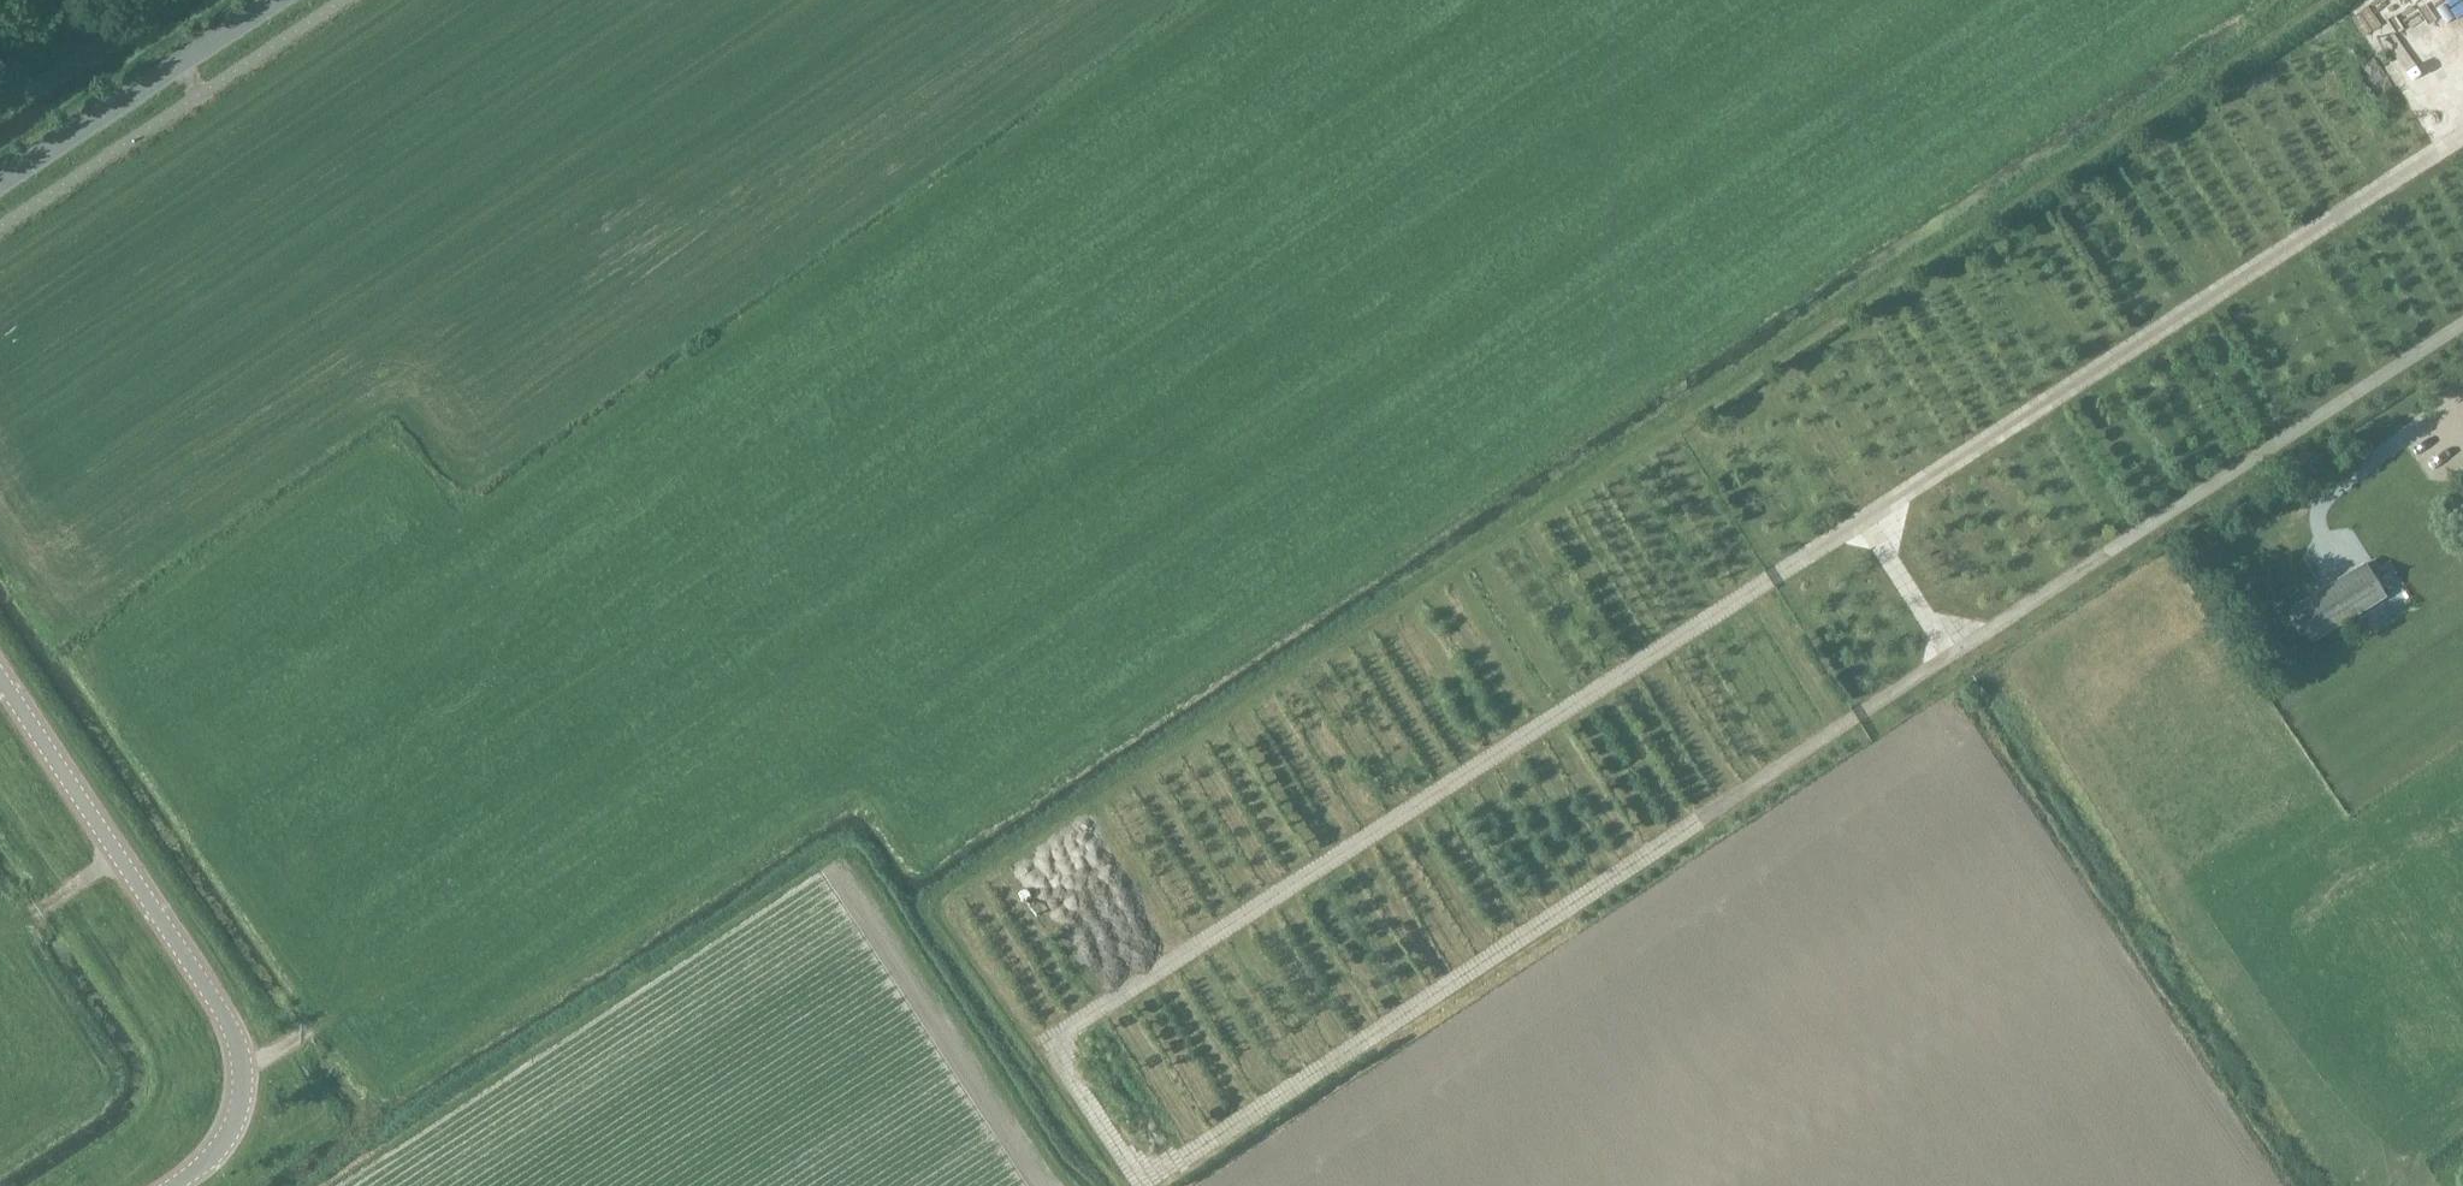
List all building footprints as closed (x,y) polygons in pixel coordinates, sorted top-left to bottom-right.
[(2365,563),(2290,609),(2311,643),(2386,597),(2365,563)]
